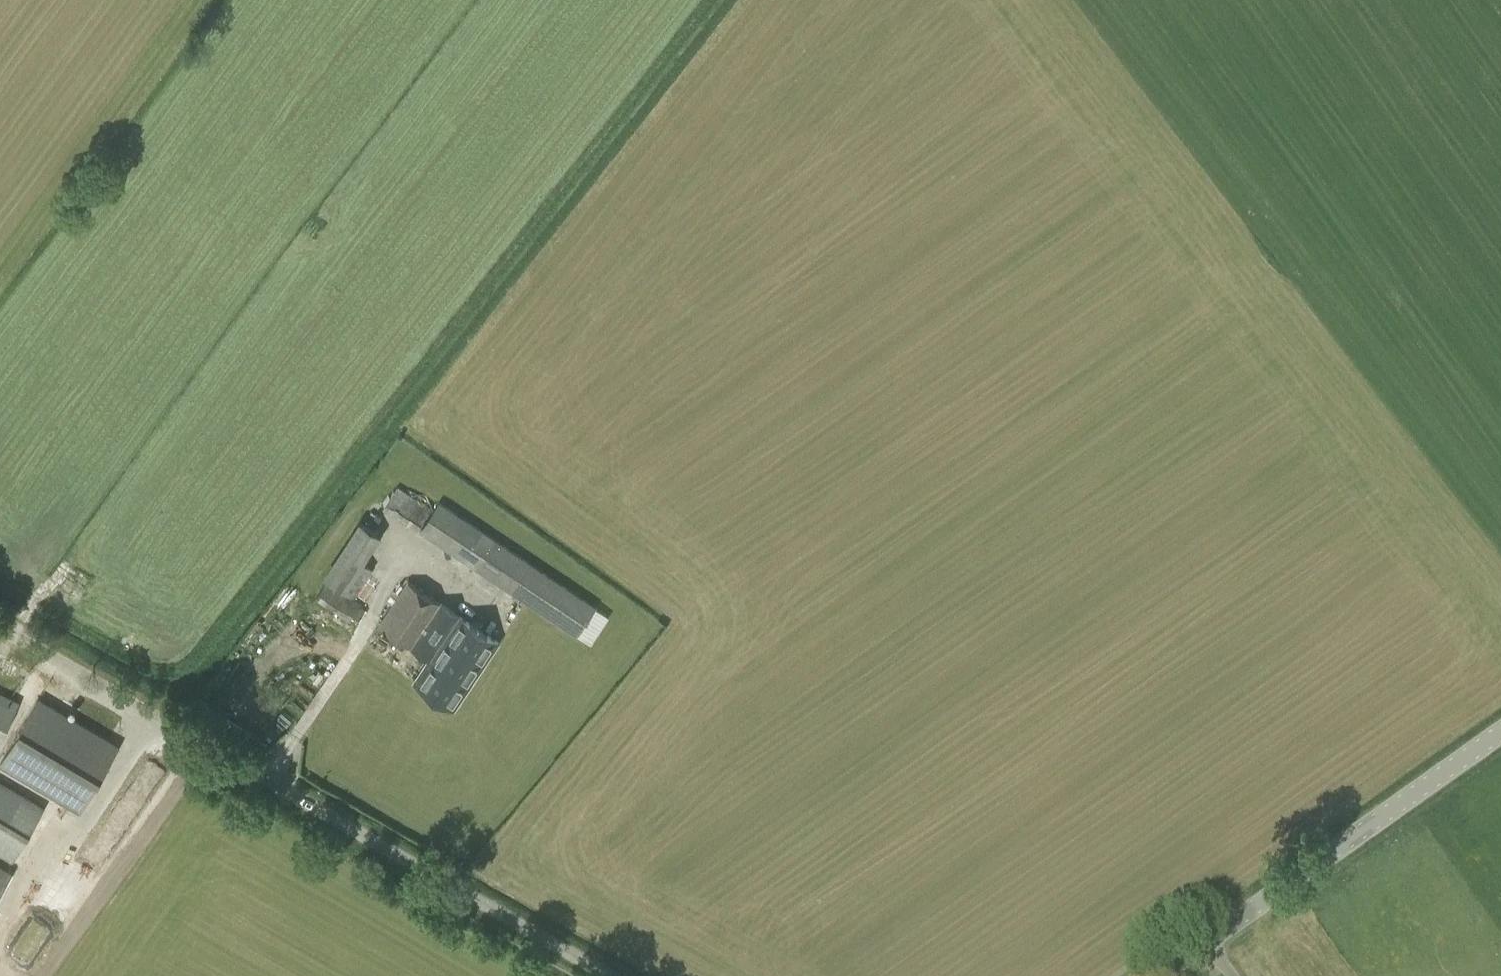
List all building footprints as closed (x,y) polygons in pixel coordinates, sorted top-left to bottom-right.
[(417,530),(431,508),(396,486),(382,508),(417,530)] [(577,634),(595,606),(483,532),(439,502),(420,530),(463,559),(577,634)] [(355,597),(374,568),(365,562),(382,536),(359,521),(323,576),(355,597)] [(356,624),(366,608),(326,582),(316,598),(356,624)] [(454,710),(499,641),(408,582),(379,626),(428,658),(420,669),(418,668),(411,679),(414,680),(412,683),(454,710)] [(20,702),(0,692),(0,743),(20,702)] [(79,810),(117,747),(39,700),(1,763),(79,810)] [(152,748),(115,818),(141,832),(178,761),(152,748)] [(44,807),(0,781),(0,854),(12,860),(44,807)] [(13,874),(0,866),(0,895),(13,874)]
